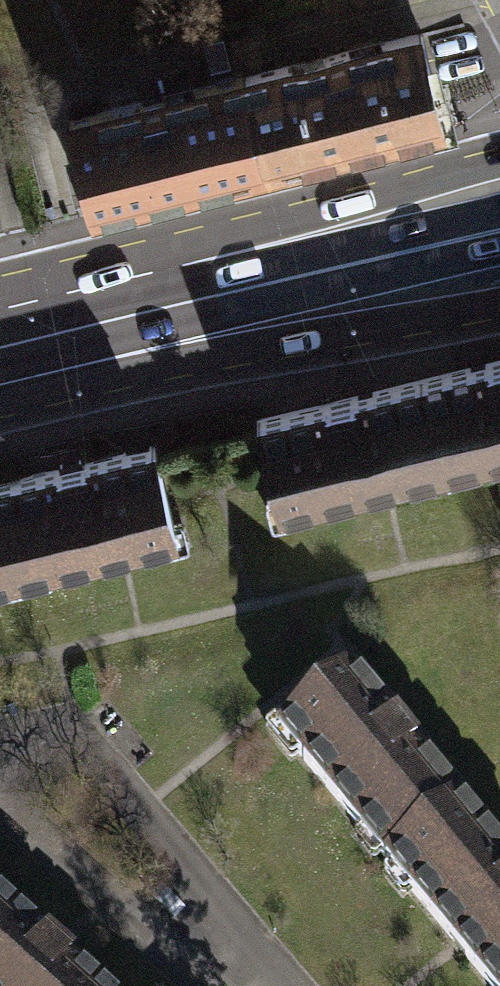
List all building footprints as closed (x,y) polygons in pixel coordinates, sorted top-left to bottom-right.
[(267,168),(442,124),(419,29),(243,73),(267,168)] [(91,211),(267,168),(243,73),(68,116),(91,211)] [(419,375),(442,470),(499,457),(499,356),(419,375)] [(419,375),(254,416),(278,511),(442,470),(419,375)] [(0,481),(0,531),(12,579),(176,538),(152,443),(0,481)] [(12,579),(0,531),(0,582),(12,579)] [(278,727),(384,861),(459,800),(352,668),(278,727)] [(486,985),(499,985),(499,850),(459,800),(384,861),(486,985)] [(0,902),(0,985),(93,985),(0,902)]
